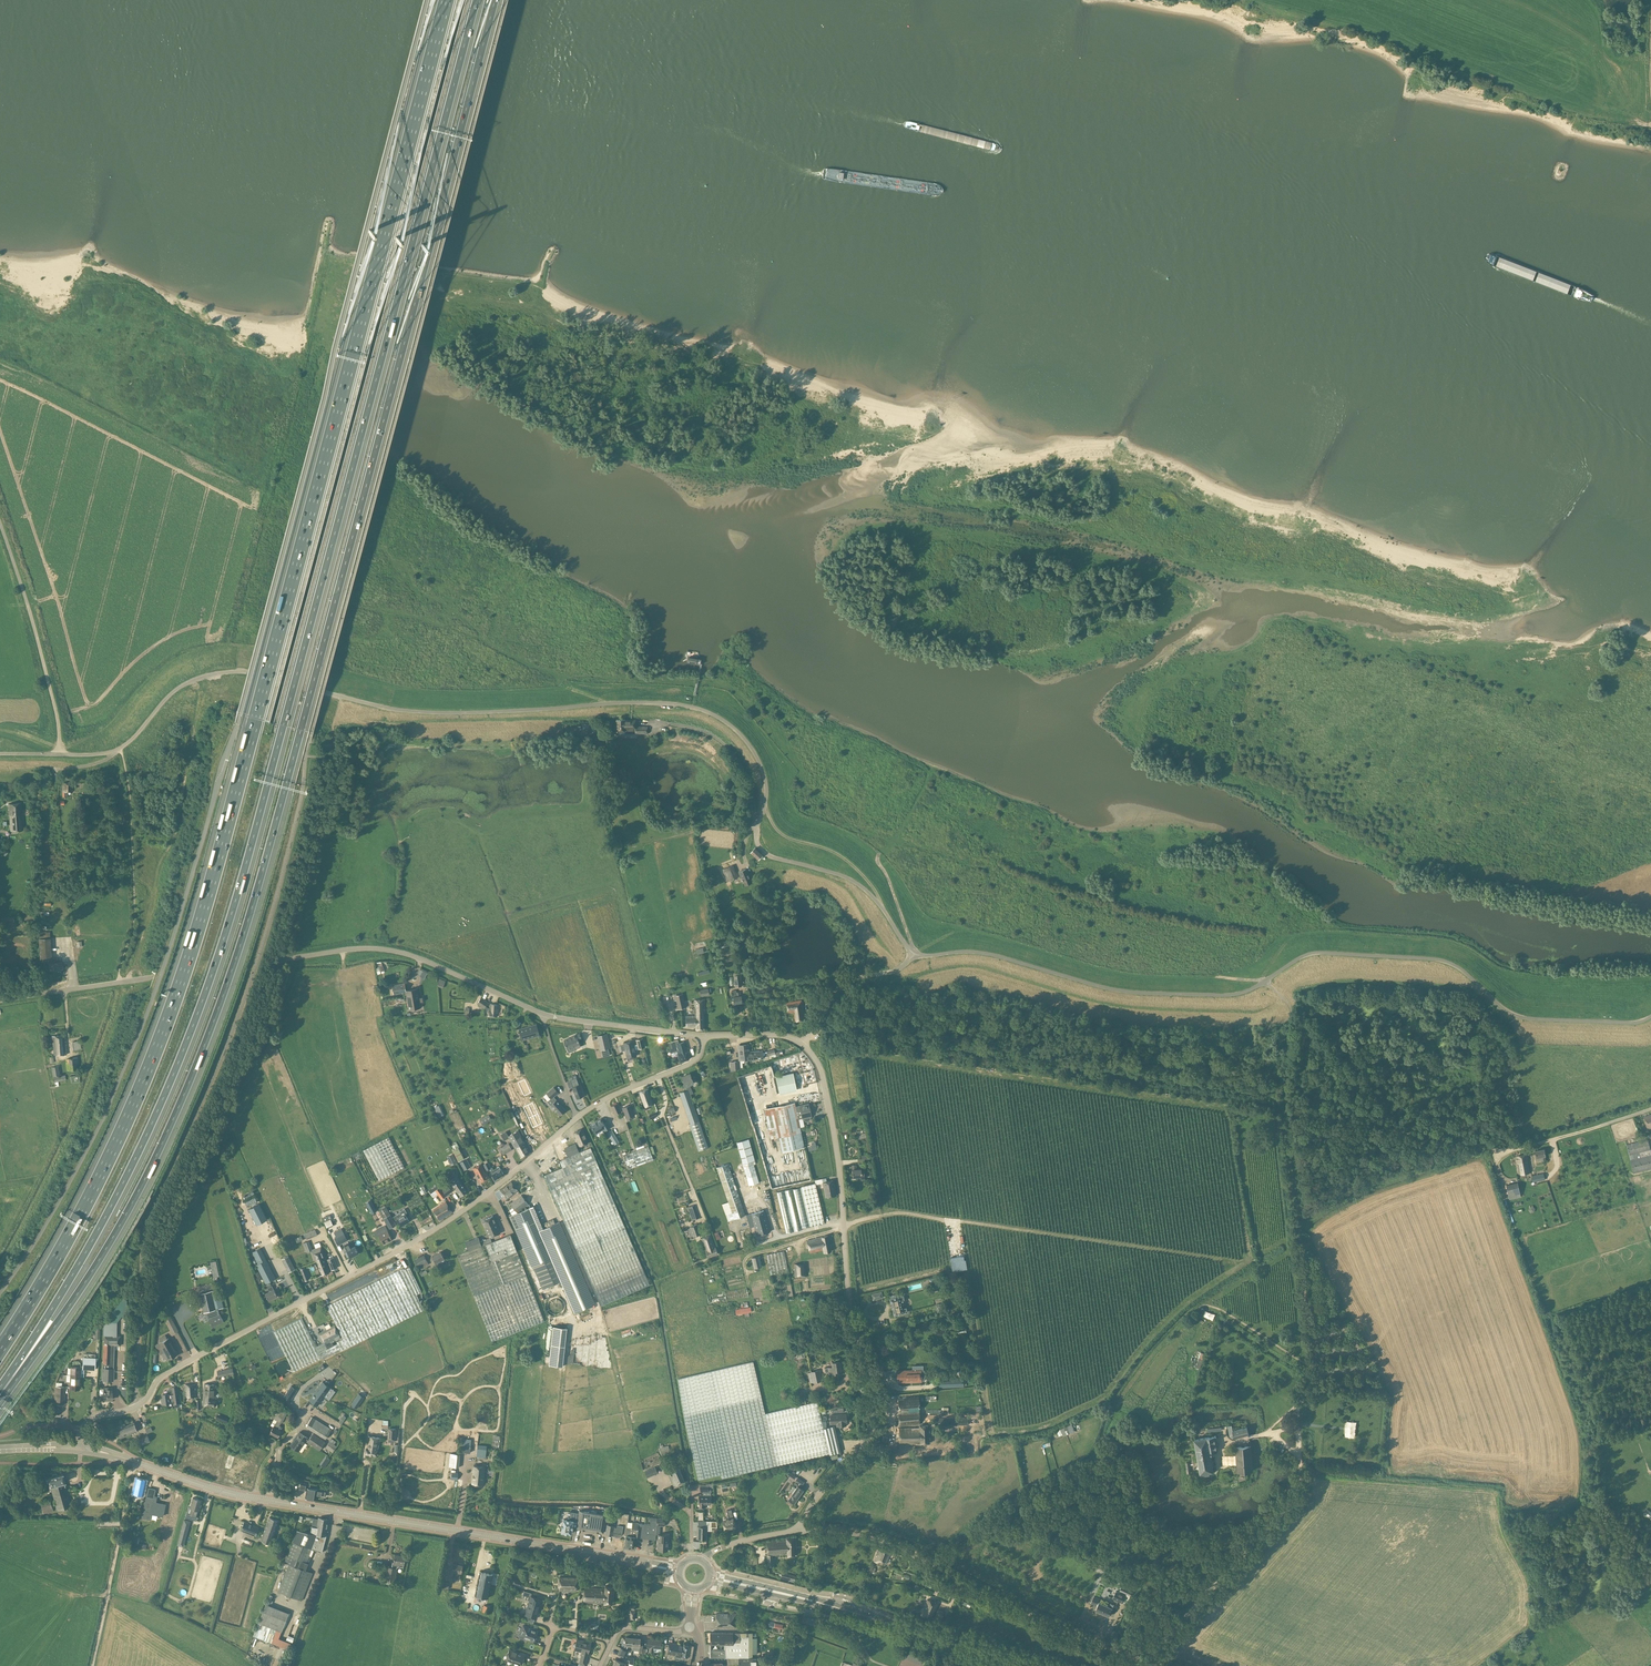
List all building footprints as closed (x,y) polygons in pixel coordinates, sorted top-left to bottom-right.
[(682,659),(681,667),(700,671),(704,672),(706,664),(682,659)] [(625,719),(616,719),(616,725),(615,725),(615,730),(616,730),(616,731),(625,731),(625,734),(647,734),(647,726),(636,726),(636,720),(625,720),(625,719)] [(73,783),(62,783),(62,792),(63,792),(63,797),(66,797),(66,792),(73,792),(73,783)] [(8,804),(9,815),(10,831),(23,830),(21,803),(8,804)] [(762,855),(755,848),(751,852),(758,859),(762,855)] [(738,877),(733,865),(722,869),(727,882),(738,877)] [(746,868),(739,872),(744,885),(752,882),(746,868)] [(39,958),(50,958),(49,931),(39,931),(39,958)] [(62,961),(48,963),(49,970),(63,969),(62,961)] [(733,975),(735,986),(742,985),(740,974),(733,975)] [(439,978),(437,985),(444,986),(445,979),(439,978)] [(418,988),(406,990),(405,983),(392,985),(394,993),(406,991),(409,1009),(421,1007),(420,1002),(423,1002),(422,997),(419,997),(418,988)] [(700,990),(701,997),(710,995),(708,988),(700,990)] [(732,991),(734,1004),(735,1004),(735,1005),(738,1004),(738,1003),(742,1002),(741,996),(740,991),(736,992),(736,990),(732,991)] [(477,1003),(485,1008),(489,1010),(488,1016),(497,1017),(499,1005),(490,1004),(489,1008),(486,1007),(488,1003),(481,997),(477,1003)] [(686,1016),(687,1027),(696,1027),(696,1030),(703,1029),(703,1009),(706,1009),(705,999),(694,1000),(695,1015),(686,1016)] [(802,1000),(787,1002),(788,1012),(794,1011),(795,1021),(805,1020),(802,1000)] [(519,1029),(521,1034),(522,1040),(540,1035),(537,1024),(519,1029)] [(571,1037),(563,1041),(567,1049),(575,1045),(576,1048),(580,1045),(579,1043),(579,1042),(577,1038),(580,1036),(578,1032),(570,1036),(571,1037)] [(604,1034),(598,1036),(601,1050),(607,1048),(604,1034)] [(52,1036),(54,1055),(66,1054),(65,1035),(52,1036)] [(636,1040),(637,1044),(638,1049),(645,1047),(643,1038),(636,1040)] [(677,1051),(680,1061),(689,1059),(691,1057),(689,1052),(687,1051),(684,1042),(679,1043),(678,1040),(678,1039),(668,1042),(671,1053),(677,1051)] [(624,1042),(625,1050),(635,1048),(634,1045),(633,1040),(624,1042)] [(750,1051),(750,1049),(749,1044),(738,1045),(739,1059),(748,1059),(748,1052),(750,1051)] [(635,1048),(625,1050),(628,1060),(632,1059),(631,1057),(636,1056),(635,1050),(635,1048)] [(748,1052),(748,1059),(763,1059),(763,1051),(750,1051),(748,1052)] [(793,1055),(771,1060),(773,1070),(778,1069),(777,1064),(786,1062),(785,1059),(798,1057),(797,1054),(792,1055),(793,1055)] [(68,1058),(66,1059),(67,1070),(79,1069),(78,1057),(68,1058)] [(740,1061),(730,1061),(731,1070),(741,1069),(740,1061)] [(59,1066),(51,1067),(53,1076),(60,1075),(59,1066)] [(690,1073),(682,1076),(684,1082),(683,1083),(684,1087),(694,1083),(690,1073)] [(793,1073),(776,1077),(780,1093),(796,1090),(793,1073)] [(526,1095),(533,1092),(526,1078),(519,1082),(526,1095)] [(577,1098),(578,1100),(582,1098),(581,1097),(583,1096),(579,1085),(580,1085),(577,1078),(570,1080),(573,1087),(577,1098)] [(550,1106),(549,1106),(553,1111),(554,1109),(560,1115),(561,1115),(563,1113),(566,1110),(554,1096),(558,1092),(554,1087),(546,1094),(550,1099),(546,1102),(550,1106)] [(638,1092),(644,1108),(654,1104),(649,1088),(638,1092)] [(688,1089),(679,1093),(690,1124),(689,1124),(699,1151),(708,1147),(688,1089)] [(533,1103),(523,1107),(528,1118),(538,1114),(533,1103)] [(621,1111),(617,1103),(611,1106),(612,1109),(615,1114),(621,1111)] [(795,1103),(765,1109),(771,1138),(779,1137),(782,1152),(804,1147),(797,1115),(801,1114),(802,1118),(811,1116),(809,1103),(795,1106),(795,1103)] [(623,1108),(626,1118),(628,1121),(633,1119),(631,1116),(635,1115),(631,1105),(623,1108)] [(674,1107),(663,1110),(665,1115),(676,1112),(674,1107)] [(749,1116),(752,1124),(759,1121),(756,1113),(749,1116)] [(528,1118),(533,1128),(542,1123),(538,1114),(528,1118)] [(480,1120),(482,1124),(491,1119),(489,1115),(480,1120)] [(591,1125),(596,1133),(604,1128),(605,1130),(610,1127),(607,1122),(604,1124),(601,1119),(591,1125)] [(588,1142),(582,1129),(574,1132),(580,1145),(588,1142)] [(525,1143),(518,1130),(508,1135),(508,1136),(509,1138),(515,1149),(525,1143)] [(607,1132),(614,1144),(619,1142),(612,1130),(607,1132)] [(504,1140),(509,1138),(508,1136),(508,1135),(506,1131),(501,1134),(504,1140)] [(865,1131),(856,1131),(856,1139),(866,1138),(865,1131)] [(389,1136),(364,1150),(379,1180),(404,1166),(389,1136)] [(748,1139),(737,1142),(749,1185),(759,1182),(753,1161),(755,1161),(748,1139)] [(1626,1144),(1630,1160),(1633,1173),(1650,1169),(1650,1150),(1648,1139),(1626,1144)] [(578,1149),(575,1142),(564,1146),(567,1154),(578,1149)] [(1580,1149),(1578,1142),(1565,1145),(1567,1152),(1580,1149)] [(509,1143),(503,1147),(499,1149),(502,1155),(512,1150),(509,1143)] [(525,1143),(515,1149),(521,1158),(530,1153),(525,1143)] [(649,1146),(623,1155),(628,1169),(654,1159),(649,1146)] [(458,1148),(454,1150),(460,1162),(464,1160),(458,1148)] [(809,1151),(810,1158),(818,1156),(817,1149),(809,1151)] [(1535,1151),(1536,1158),(1541,1157),(1542,1161),(1546,1160),(1545,1156),(1546,1156),(1544,1149),(1535,1151)] [(452,1153),(446,1156),(450,1164),(456,1161),(452,1153)] [(1528,1153),(1516,1156),(1519,1175),(1531,1172),(1529,1161),(1530,1160),(1528,1153)] [(467,1159),(464,1160),(460,1162),(461,1165),(460,1165),(463,1171),(471,1167),(467,1159)] [(488,1162),(485,1163),(483,1164),(486,1170),(491,1168),(488,1162)] [(473,1168),(481,1182),(489,1177),(481,1163),(473,1168)] [(728,1163),(717,1167),(716,1167),(729,1202),(722,1204),(729,1221),(735,1219),(746,1216),(733,1179),(728,1163)] [(858,1179),(865,1178),(864,1172),(862,1172),(861,1172),(861,1169),(856,1169),(856,1165),(852,1165),(852,1170),(853,1177),(858,1177),(858,1179)] [(490,1171),(495,1180),(504,1175),(499,1166),(494,1169),(493,1168),(491,1169),(492,1170),(490,1171)] [(445,1177),(460,1197),(469,1191),(454,1171),(445,1177)] [(1544,1173),(1535,1175),(1532,1176),(1533,1182),(1545,1180),(1544,1173)] [(835,1188),(834,1180),(827,1181),(823,1182),(824,1190),(835,1188)] [(511,1181),(500,1189),(507,1199),(518,1191),(511,1181)] [(793,1188),(777,1192),(786,1233),(803,1229),(802,1228),(824,1222),(815,1183),(801,1187),(802,1187),(793,1189),(793,1188)] [(1517,1183),(1506,1185),(1509,1199),(1520,1196),(1517,1183)] [(442,1190),(446,1196),(452,1191),(448,1186),(442,1190)] [(434,1189),(430,1192),(432,1195),(436,1192),(441,1199),(446,1196),(440,1188),(436,1191),(434,1189)] [(835,1188),(824,1190),(825,1197),(836,1195),(835,1188)] [(517,1212),(519,1212),(529,1204),(521,1195),(510,1203),(511,1204),(513,1207),(517,1212)] [(365,1202),(371,1214),(377,1211),(371,1199),(365,1202)] [(433,1210),(439,1220),(452,1212),(446,1201),(433,1210)] [(267,1219),(259,1203),(249,1209),(257,1224),(267,1219)] [(529,1208),(519,1212),(517,1212),(512,1215),(510,1216),(532,1267),(534,1266),(544,1289),(561,1281),(574,1312),(595,1303),(582,1272),(560,1221),(539,1230),(529,1208)] [(384,1218),(390,1228),(396,1224),(394,1221),(398,1219),(401,1225),(409,1220),(406,1214),(407,1213),(405,1209),(399,1212),(400,1213),(392,1218),(390,1215),(384,1218)] [(747,1215),(750,1227),(755,1225),(757,1235),(770,1231),(764,1210),(747,1215)] [(493,1215),(482,1220),(490,1238),(500,1233),(493,1215)] [(694,1236),(700,1234),(697,1224),(690,1226),(694,1236)] [(341,1228),(334,1232),(337,1237),(335,1238),(338,1245),(348,1240),(344,1233),(341,1228)] [(315,1229),(305,1233),(307,1239),(317,1235),(315,1229)] [(379,1234),(383,1244),(392,1240),(387,1230),(379,1234)] [(701,1239),(704,1247),(707,1257),(718,1254),(716,1247),(711,1232),(707,1234),(708,1236),(701,1239)] [(466,1242),(469,1250),(458,1255),(492,1341),(510,1334),(511,1334),(545,1321),(511,1234),(491,1242),(490,1239),(480,1243),(478,1237),(466,1242)] [(828,1236),(807,1240),(810,1253),(823,1250),(824,1253),(831,1251),(828,1236)] [(315,1261),(325,1257),(321,1246),(312,1249),(309,1241),(303,1243),(307,1252),(311,1250),(315,1261)] [(347,1250),(351,1257),(359,1253),(355,1246),(351,1248),(349,1244),(345,1246),(347,1250)] [(258,1264),(256,1265),(266,1283),(276,1278),(260,1248),(252,1252),(258,1264)] [(441,1251),(432,1256),(436,1263),(438,1267),(442,1265),(439,1261),(444,1258),(441,1251)] [(784,1251),(766,1254),(776,1300),(793,1297),(784,1251)] [(424,1255),(415,1260),(418,1266),(428,1261),(424,1255)] [(282,1259),(288,1272),(295,1269),(289,1256),(282,1259)] [(759,1256),(751,1257),(754,1269),(762,1267),(759,1256)] [(331,1271),(325,1257),(315,1261),(321,1275),(331,1271)] [(333,1257),(327,1259),(331,1270),(337,1267),(333,1257)] [(216,1261),(210,1262),(214,1277),(219,1276),(216,1261)] [(795,1263),(795,1277),(807,1276),(806,1263),(795,1263)] [(338,1343),(341,1350),(341,1351),(424,1309),(416,1294),(421,1291),(409,1266),(404,1269),(403,1268),(327,1306),(336,1324),(337,1327),(343,1338),(337,1341),(338,1343)] [(300,1269),(305,1281),(309,1279),(305,1267),(300,1269)] [(274,1289),(272,1285),(268,1287),(270,1291),(265,1293),(269,1300),(278,1296),(274,1289)] [(708,1303),(748,1297),(747,1288),(707,1294),(708,1303)] [(204,1312),(205,1312),(213,1310),(218,1309),(214,1291),(199,1294),(204,1312)] [(881,1292),(871,1294),(873,1300),(883,1297),(881,1292)] [(893,1310),(894,1315),(903,1313),(903,1315),(908,1314),(903,1292),(890,1296),(891,1298),(890,1299),(891,1303),(893,1310)] [(219,1314),(218,1309),(213,1310),(205,1312),(209,1320),(212,1327),(224,1321),(220,1314),(219,1314)] [(294,1371),(321,1358),(322,1358),(319,1353),(302,1318),(274,1332),(294,1371)] [(174,1321),(169,1324),(173,1333),(179,1330),(174,1321)] [(336,1324),(334,1325),(331,1326),(329,1324),(325,1326),(327,1329),(320,1333),(326,1344),(340,1336),(336,1328),(337,1327),(336,1324)] [(562,1366),(567,1327),(553,1326),(549,1365),(562,1366)] [(103,1368),(102,1380),(113,1380),(114,1368),(108,1368),(109,1363),(110,1363),(110,1358),(114,1358),(115,1345),(121,1345),(121,1336),(104,1335),(103,1368)] [(169,1338),(156,1345),(161,1354),(164,1359),(165,1358),(166,1360),(169,1359),(178,1355),(169,1338)] [(323,1350),(326,1356),(327,1357),(341,1350),(338,1343),(323,1350)] [(82,1369),(84,1369),(95,1369),(95,1358),(83,1357),(82,1369)] [(289,1368),(289,1366),(289,1365),(289,1364),(288,1362),(287,1361),(286,1360),(285,1360),(283,1360),(282,1359),(281,1360),(280,1360),(277,1362),(276,1364),(276,1365),(276,1367),(276,1368),(276,1369),(277,1371),(278,1372),(280,1373),(281,1373),(283,1373),(284,1373),(285,1373),(287,1372),(287,1371),(288,1370),(289,1369),(289,1368)] [(829,1453),(823,1428),(822,1421),(817,1402),(765,1414),(753,1361),(678,1379),(684,1414),(686,1428),(698,1480),(721,1475),(722,1478),(829,1453)] [(833,1367),(825,1368),(825,1372),(829,1372),(829,1374),(838,1373),(837,1371),(841,1371),(840,1366),(841,1365),(840,1363),(839,1362),(839,1361),(832,1362),(833,1367)] [(70,1377),(80,1377),(80,1367),(77,1366),(77,1364),(71,1363),(70,1377)] [(897,1382),(921,1382),(921,1374),(925,1373),(925,1369),(922,1369),(922,1365),(912,1366),(912,1370),(897,1371),(897,1382)] [(233,1368),(217,1371),(218,1377),(234,1374),(233,1368)] [(816,1375),(816,1371),(811,1372),(813,1383),(822,1381),(820,1374),(816,1375)] [(70,1377),(70,1381),(70,1388),(79,1389),(80,1377),(70,1377)] [(330,1383),(326,1380),(324,1383),(322,1382),(316,1391),(324,1396),(331,1387),(328,1385),(330,1383)] [(963,1380),(939,1381),(939,1388),(963,1387),(963,1380)] [(184,1384),(185,1397),(196,1397),(195,1384),(184,1384)] [(203,1404),(216,1406),(217,1400),(215,1400),(216,1385),(204,1384),(203,1404)] [(298,1389),(291,1385),(287,1391),(294,1395),(298,1389)] [(56,1386),(55,1404),(64,1404),(64,1395),(64,1387),(56,1386)] [(180,1403),(178,1392),(177,1392),(176,1386),(171,1387),(172,1388),(168,1389),(167,1390),(168,1393),(163,1394),(164,1400),(162,1400),(162,1404),(169,1403),(174,1402),(174,1404),(180,1403)] [(99,1395),(100,1396),(103,1396),(103,1399),(103,1400),(106,1400),(106,1399),(111,1400),(112,1388),(103,1387),(103,1389),(101,1389),(100,1390),(99,1395)] [(324,1396),(316,1391),(310,1400),(318,1405),(324,1396)] [(351,1404),(357,1408),(364,1397),(359,1393),(351,1404)] [(919,1397),(898,1398),(899,1426),(920,1425),(919,1397)] [(273,1427),(270,1433),(278,1437),(281,1431),(283,1427),(280,1425),(281,1422),(282,1423),(286,1413),(279,1409),(274,1419),(277,1420),(276,1423),(275,1423),(273,1427)] [(846,1414),(830,1415),(831,1424),(837,1423),(837,1426),(846,1425),(846,1423),(846,1414)] [(312,1416),(306,1427),(326,1439),(332,1429),(312,1416)] [(1356,1438),(1358,1422),(1348,1421),(1346,1436),(1356,1438)] [(134,1422),(117,1429),(121,1438),(137,1431),(134,1422)] [(1059,1437),(1074,1431),(1072,1424),(1056,1430),(1059,1437)] [(899,1429),(900,1444),(920,1443),(920,1444),(929,1443),(928,1425),(919,1426),(920,1428),(899,1429)] [(834,1426),(826,1428),(823,1428),(829,1453),(830,1454),(841,1452),(835,1428),(834,1426)] [(1247,1427),(1232,1431),(1234,1439),(1249,1435),(1247,1427)] [(291,1445),(299,1451),(306,1440),(320,1450),(325,1442),(313,1433),(309,1439),(299,1432),(296,1437),(297,1437),(291,1445)] [(150,1441),(147,1435),(139,1438),(142,1444),(150,1441)] [(365,1454),(377,1456),(380,1438),(368,1436),(365,1454)] [(462,1436),(461,1451),(470,1451),(471,1436),(462,1436)] [(1207,1437),(1195,1439),(1201,1475),(1210,1474),(1209,1471),(1213,1471),(1210,1454),(1213,1453),(1213,1450),(1216,1449),(1214,1439),(1217,1438),(1216,1436),(1207,1437)] [(337,1446),(335,1444),(330,1441),(326,1447),(333,1452),(337,1446)] [(486,1457),(487,1446),(477,1445),(476,1457),(486,1457)] [(659,1448),(661,1454),(670,1451),(668,1445),(659,1448)] [(1251,1445),(1235,1447),(1237,1472),(1253,1471),(1251,1445)] [(246,1458),(255,1461),(257,1455),(248,1452),(246,1458)] [(449,1466),(459,1467),(460,1454),(450,1453),(449,1466)] [(226,1479),(234,1481),(240,1459),(228,1455),(225,1468),(229,1469),(226,1479)] [(239,1488),(249,1491),(256,1465),(257,1463),(247,1460),(242,1460),(241,1464),(243,1464),(243,1467),(241,1467),(241,1473),(240,1472),(240,1478),(238,1484),(238,1488),(239,1488)] [(472,1483),(483,1484),(485,1467),(473,1465),(472,1483)] [(668,1471),(674,1485),(677,1484),(684,1481),(678,1466),(671,1470),(668,1471)] [(654,1467),(644,1471),(647,1477),(657,1473),(654,1467)] [(49,1486),(50,1486),(64,1482),(65,1482),(63,1473),(47,1478),(49,1486)] [(133,1493),(143,1495),(147,1479),(136,1477),(133,1493)] [(788,1499),(794,1503),(803,1489),(801,1488),(805,1482),(798,1477),(795,1480),(799,1483),(788,1499)] [(64,1482),(50,1486),(57,1510),(71,1505),(64,1482)] [(143,1514),(147,1515),(147,1514),(148,1508),(157,1510),(156,1513),(160,1514),(162,1504),(158,1503),(158,1505),(152,1503),(155,1490),(149,1488),(145,1507),(143,1514)] [(307,1488),(305,1498),(316,1499),(316,1495),(321,1496),(321,1495),(325,1496),(326,1495),(326,1492),(326,1491),(307,1488)] [(699,1497),(699,1499),(698,1500),(698,1502),(699,1503),(699,1504),(699,1509),(704,1509),(704,1504),(711,1504),(711,1496),(703,1496),(703,1497),(699,1497)] [(187,1512),(191,1513),(192,1513),(192,1514),(197,1516),(199,1510),(200,1510),(202,1500),(193,1497),(190,1507),(188,1507),(187,1512)] [(42,1510),(52,1507),(50,1500),(40,1503),(40,1502),(42,1510)] [(723,1521),(725,1530),(726,1529),(727,1530),(729,1530),(729,1529),(735,1527),(733,1517),(731,1509),(727,1510),(729,1518),(726,1519),(726,1520),(723,1521)] [(579,1510),(579,1513),(578,1520),(577,1528),(580,1529),(585,1530),(591,1531),(594,1513),(579,1510)] [(578,1520),(579,1513),(571,1512),(570,1520),(563,1519),(561,1532),(571,1533),(574,1519),(578,1520)] [(594,1513),(591,1531),(594,1531),(594,1532),(599,1532),(603,1533),(605,1521),(606,1515),(594,1513)] [(627,1521),(628,1521),(629,1514),(619,1513),(617,1524),(612,1523),(611,1525),(607,1524),(606,1533),(613,1534),(621,1535),(625,1536),(627,1521)] [(269,1517),(261,1540),(271,1543),(279,1520),(269,1517)] [(319,1517),(319,1519),(314,1518),(311,1533),(298,1531),(285,1562),(289,1563),(278,1591),(302,1600),(313,1573),(305,1570),(308,1563),(307,1563),(312,1548),(323,1552),(327,1536),(329,1519),(319,1517)] [(645,1524),(643,1538),(649,1539),(649,1533),(655,1534),(656,1526),(656,1518),(651,1517),(651,1523),(649,1523),(648,1531),(645,1531),(644,1530),(645,1524)] [(184,1519),(177,1545),(183,1546),(191,1521),(184,1519)] [(625,1536),(624,1546),(634,1547),(635,1537),(643,1538),(645,1524),(639,1523),(632,1522),(632,1527),(627,1527),(628,1521),(627,1521),(625,1536)] [(697,1539),(707,1539),(707,1527),(711,1527),(711,1521),(705,1521),(698,1521),(698,1526),(697,1526),(697,1539)] [(244,1522),(241,1530),(256,1536),(259,1527),(244,1522)] [(658,1534),(657,1550),(668,1551),(669,1535),(658,1534)] [(787,1540),(766,1542),(768,1567),(773,1566),(773,1555),(788,1554),(788,1556),(795,1556),(793,1538),(787,1538),(787,1540)] [(880,1545),(875,1559),(874,1562),(878,1564),(879,1561),(886,1563),(891,1550),(880,1545)] [(386,1580),(394,1582),(396,1568),(399,1566),(404,1567),(405,1556),(395,1554),(394,1562),(393,1561),(392,1567),(388,1567),(386,1580)] [(454,1564),(453,1570),(454,1571),(453,1578),(459,1579),(460,1572),(461,1572),(463,1565),(462,1565),(462,1563),(458,1563),(457,1564),(454,1564)] [(475,1595),(494,1599),(496,1587),(491,1586),(493,1574),(480,1571),(475,1595)] [(782,1572),(781,1577),(795,1581),(796,1576),(782,1572)] [(559,1590),(577,1591),(577,1578),(560,1577),(559,1590)] [(585,1587),(584,1601),(612,1604),(613,1586),(605,1585),(605,1589),(585,1587)] [(1130,1596),(1133,1591),(1121,1586),(1119,1591),(1130,1596)] [(1126,1596),(1116,1591),(1113,1598),(1123,1603),(1126,1596)] [(525,1615),(536,1618),(542,1599),(531,1596),(525,1615)] [(1109,1607),(1098,1602),(1100,1599),(1094,1596),(1091,1603),(1098,1606),(1096,1610),(1097,1611),(1102,1613),(1107,1615),(1109,1616),(1111,1611),(1114,1613),(1117,1607),(1111,1604),(1109,1607)] [(921,1614),(931,1619),(938,1603),(927,1599),(921,1614)] [(259,1622),(282,1632),(289,1613),(266,1604),(259,1622)] [(482,1611),(489,1613),(491,1606),(484,1605),(482,1611)] [(945,1612),(938,1610),(934,1620),(940,1623),(945,1612)] [(736,1613),(717,1613),(717,1627),(735,1627),(735,1626),(737,1627),(736,1613)] [(523,1626),(520,1635),(529,1638),(528,1639),(537,1643),(539,1636),(535,1635),(536,1630),(523,1626)] [(727,1657),(727,1658),(749,1657),(753,1657),(753,1633),(740,1633),(710,1633),(710,1644),(725,1644),(725,1650),(710,1650),(710,1658),(724,1658),(727,1657)] [(632,1646),(633,1637),(625,1637),(625,1645),(623,1648),(621,1648),(618,1654),(625,1656),(627,1650),(626,1650),(628,1645),(632,1646)] [(633,1637),(632,1646),(632,1650),(639,1651),(639,1653),(642,1654),(643,1648),(639,1648),(640,1638),(633,1637)] [(575,1648),(582,1650),(579,1663),(585,1665),(588,1653),(591,1643),(577,1639),(575,1648)] [(647,1647),(650,1647),(649,1652),(653,1653),(654,1648),(661,1648),(661,1640),(647,1639),(647,1647)] [(693,1646),(684,1644),(684,1645),(669,1642),(669,1644),(663,1643),(661,1661),(666,1662),(667,1659),(690,1663),(691,1657),(693,1646)] [(509,1654),(507,1659),(522,1664),(525,1654),(518,1652),(509,1649),(508,1654),(509,1654)] [(753,1657),(749,1657),(727,1658),(728,1663),(722,1664),(722,1662),(710,1663),(711,1665),(771,1665),(771,1664),(756,1665),(756,1657),(753,1657)]
